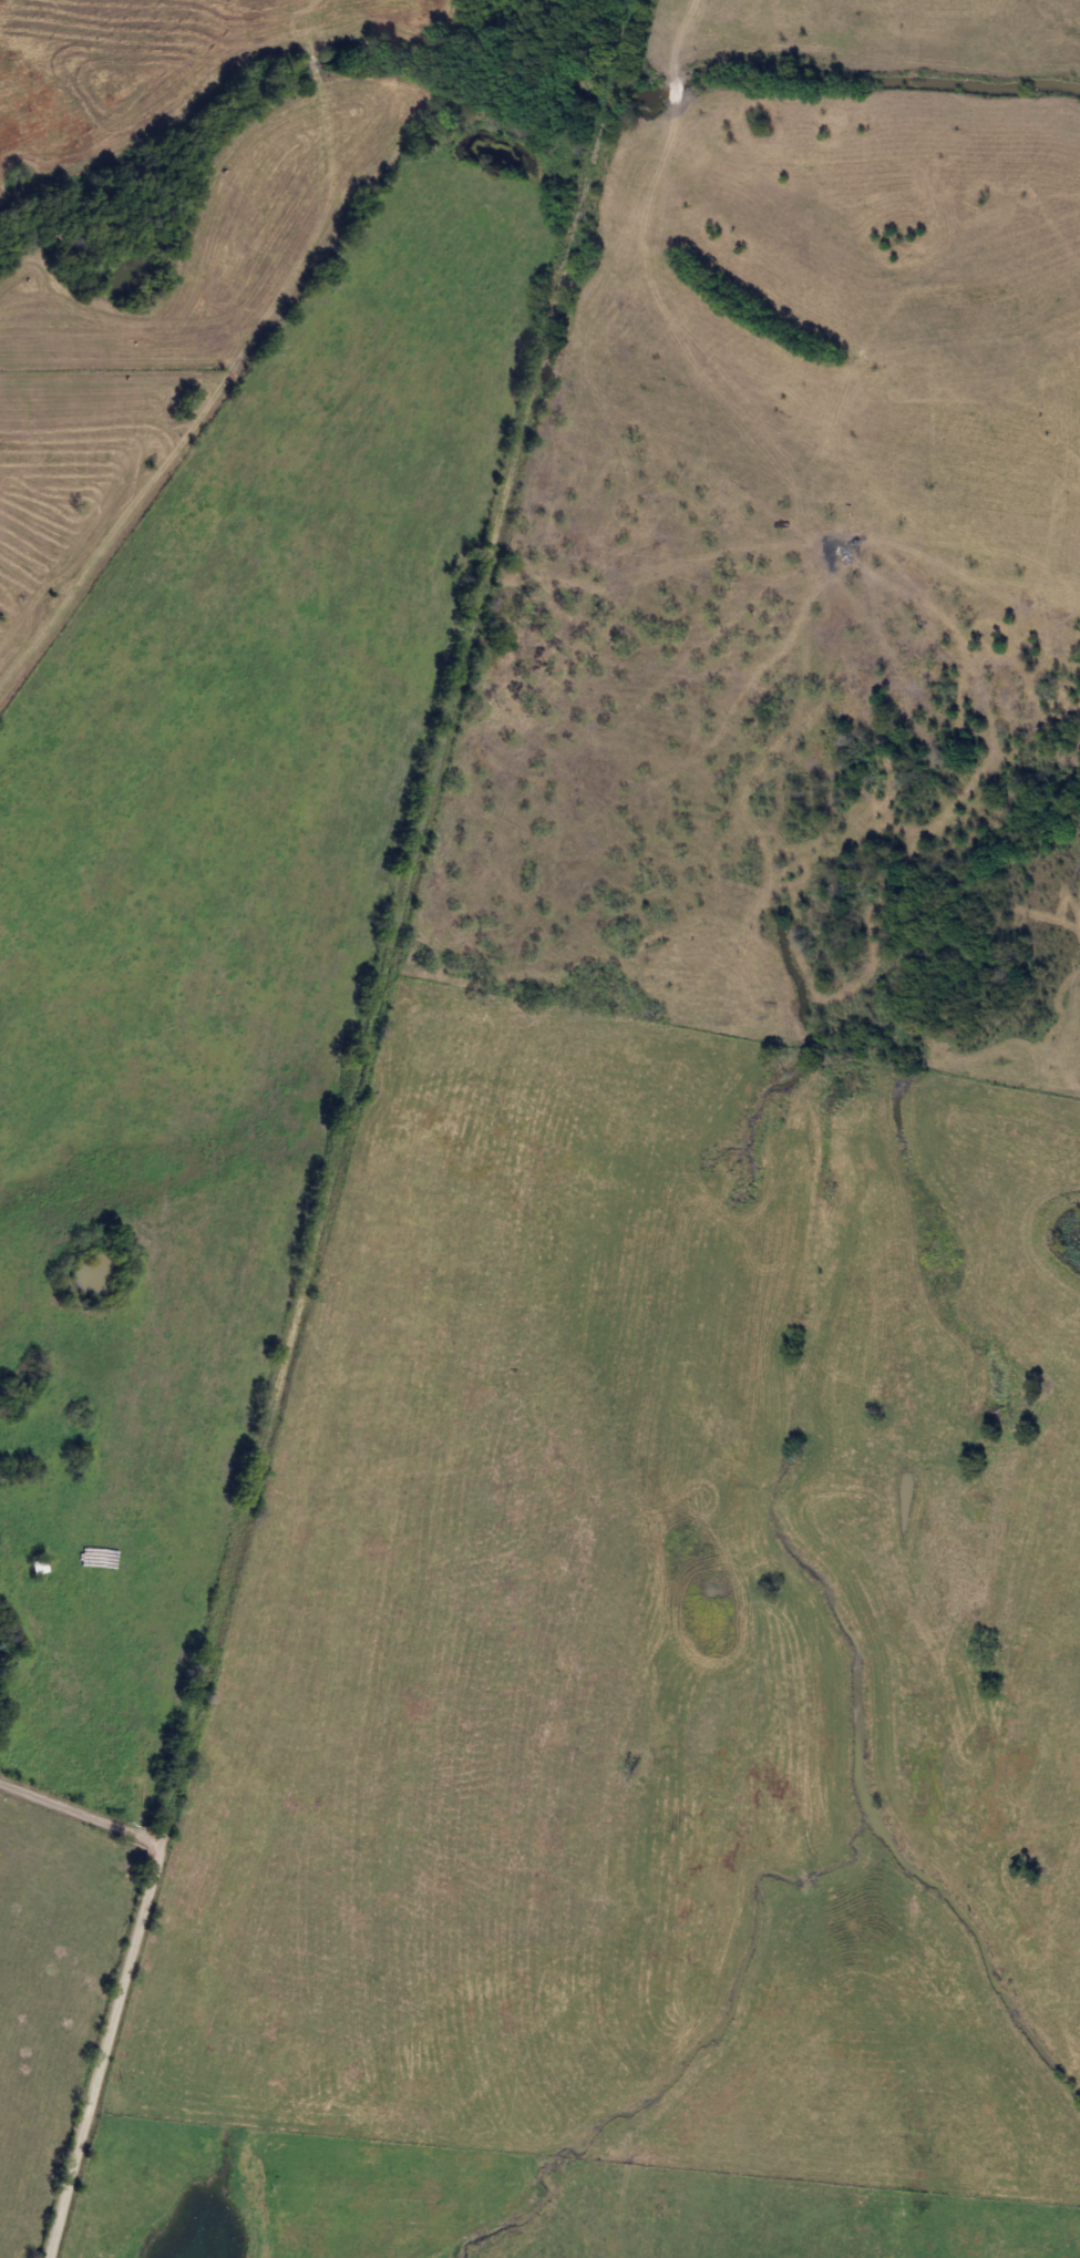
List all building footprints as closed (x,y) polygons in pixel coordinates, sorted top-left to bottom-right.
[(33,1576),(30,1562),(43,1558),(47,1571),(33,1576)]
